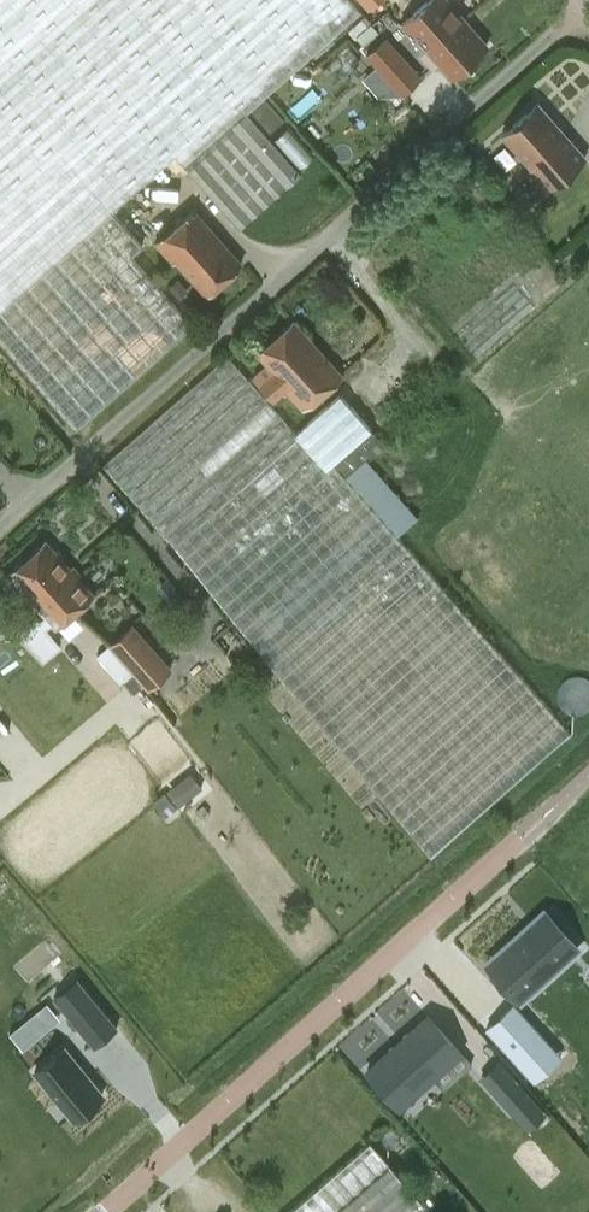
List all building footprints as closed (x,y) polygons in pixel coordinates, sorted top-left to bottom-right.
[(353,0),(0,0),(0,338),(76,427),(192,323),(132,254),(143,244),(113,210),(177,154),(240,227),(302,173),(248,111),(362,10),(353,0)] [(369,9),(378,0),(361,0),(369,9)] [(426,47),(461,16),(447,0),(428,0),(401,24),(419,45),(422,42),(426,47)] [(461,16),(426,47),(452,75),(487,44),(461,16)] [(394,87),(415,69),(386,37),(366,55),(394,87)] [(413,104),(433,86),(417,67),(396,85),(413,104)] [(538,103),(503,134),(532,166),(529,169),(548,189),(586,156),(538,103)] [(195,209),(157,242),(175,262),(177,260),(208,293),(243,262),(195,209)] [(259,351),(269,362),(251,378),(272,402),(276,399),(288,389),(305,407),(343,373),(294,320),(259,351)] [(340,394),(297,431),(295,433),(227,356),(104,466),(150,519),(203,582),(273,667),(336,741),(399,815),(433,855),(506,790),(572,733),(336,465),(374,430),(340,394)] [(27,556),(75,609),(94,592),(46,539),(27,556)] [(75,609),(27,556),(11,571),(40,603),(37,606),(48,617),(41,623),(37,619),(21,634),(45,662),(62,648),(47,631),(55,625),(56,626),(72,612),(75,609)] [(129,626),(95,657),(120,683),(131,674),(146,690),(169,669),(129,626)] [(197,770),(158,798),(170,815),(209,787),(197,770)] [(509,955),(493,970),(520,1000),(578,948),(551,917),(530,936),(524,929),(503,948),(509,955)] [(94,1046),(117,1027),(77,978),(54,997),(94,1046)] [(393,1052),(426,1087),(486,1031),(453,996),(393,1052)] [(522,1067),(550,1042),(513,1001),(486,1026),(522,1067)] [(65,1047),(35,1071),(73,1118),(103,1094),(65,1047)] [(527,1127),(544,1111),(499,1062),(482,1077),(527,1127)] [(420,1201),(421,1200),(370,1141),(290,1211),(408,1211),(420,1201)]
